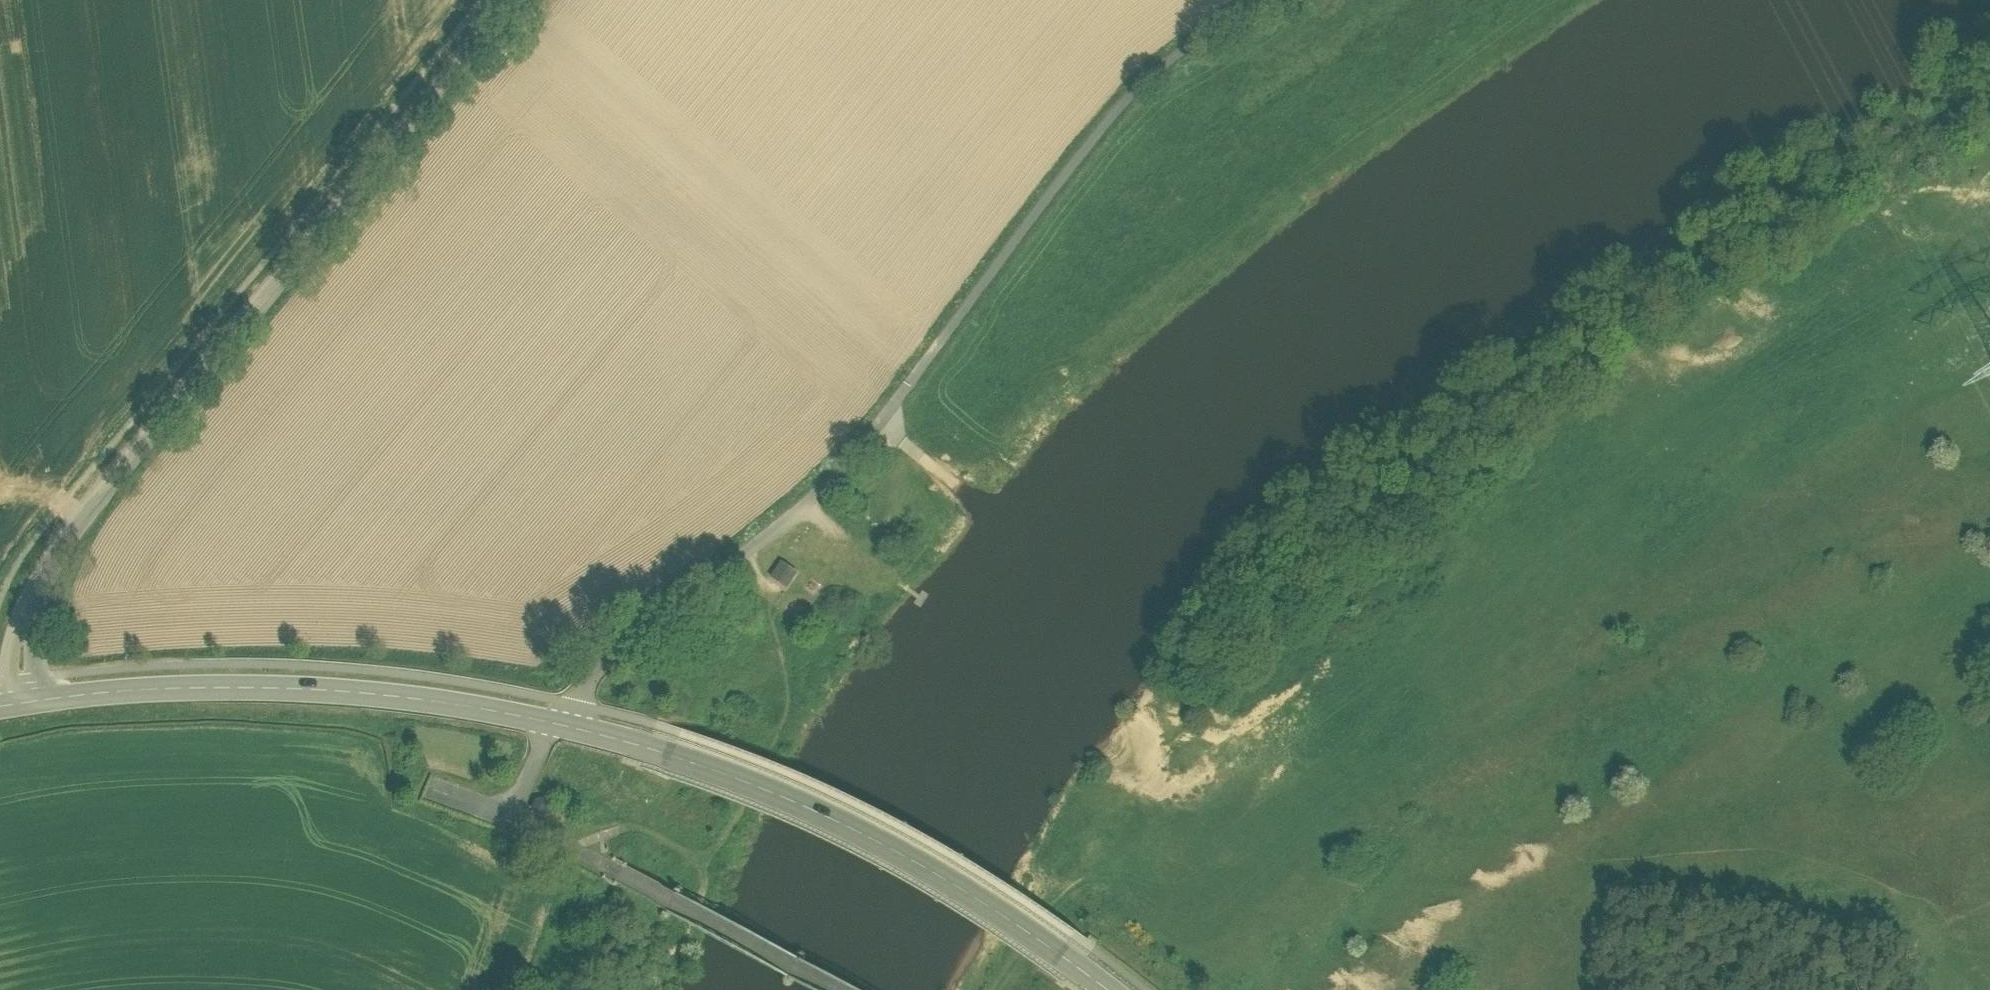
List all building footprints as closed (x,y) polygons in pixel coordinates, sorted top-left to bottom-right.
[(797,575),(781,564),(772,579),(787,589),(797,575)] [(548,816),(553,807),(547,798),(536,798),(531,808),(537,817),(548,816)]
